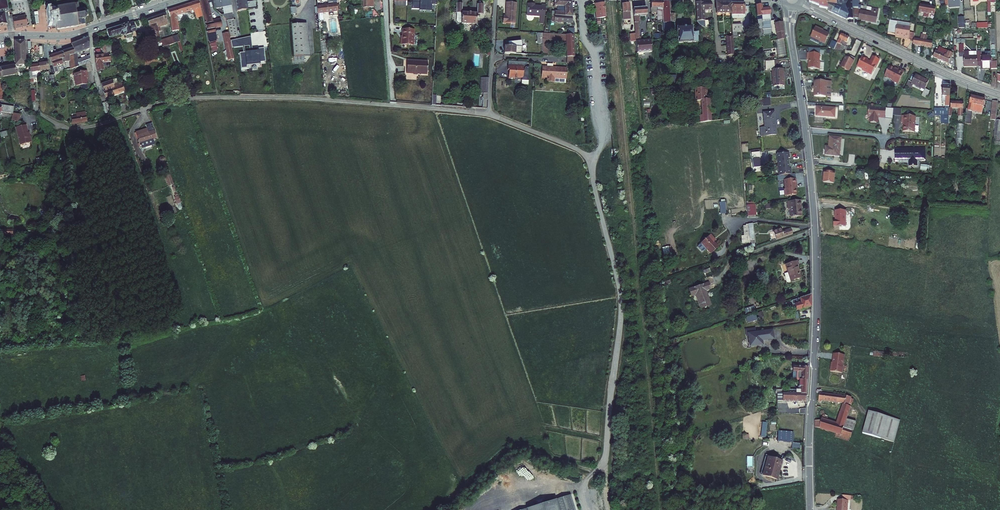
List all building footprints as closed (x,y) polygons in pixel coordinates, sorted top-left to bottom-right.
[(8,24),(5,12),(10,11),(9,5),(8,0),(0,0),(0,26),(8,24)] [(207,31),(215,29),(222,27),(220,21),(212,22),(207,0),(202,0),(201,0),(207,31)] [(216,10),(231,8),(230,0),(212,0),(213,5),(214,7),(214,8),(216,10)] [(237,11),(247,9),(246,0),(235,0),(237,11)] [(363,13),(373,13),(372,0),(362,0),(363,13)] [(412,9),(431,10),(431,5),(436,5),(437,0),(419,0),(419,2),(412,2),(412,9)] [(556,22),(574,23),(573,2),(570,0),(556,0),(556,6),(560,7),(559,12),(557,12),(556,22)] [(832,11),(835,5),(838,4),(838,2),(836,2),(836,1),(838,1),(838,0),(810,0),(810,1),(820,4),(820,5),(828,7),(829,9),(828,10),(832,11)] [(854,17),(853,0),(838,0),(838,1),(836,1),(836,2),(838,2),(838,4),(835,5),(832,11),(846,19),(854,18),(854,17)] [(878,21),(880,7),(873,6),(873,10),(862,8),(860,8),(860,0),(857,0),(857,8),(855,8),(855,0),(853,0),(854,17),(860,16),(860,18),(878,21)] [(948,7),(948,9),(959,8),(959,0),(948,0),(948,7)] [(168,10),(174,31),(179,29),(177,22),(178,21),(181,16),(181,14),(195,10),(197,18),(202,16),(199,1),(168,10)] [(673,1),(654,1),(654,8),(661,7),(662,20),(666,20),(667,22),(674,21),(673,13),(673,1)] [(606,2),(594,2),(595,8),(596,8),(597,21),(604,21),(604,18),(607,18),(606,2)] [(713,2),(699,2),(701,18),(708,17),(708,12),(715,11),(715,4),(713,4),(713,2)] [(733,3),(719,2),(720,13),(734,14),(733,3)] [(456,22),(458,23),(478,24),(478,13),(463,12),(464,3),(457,3),(456,22)] [(506,15),(505,23),(517,24),(519,4),(509,3),(508,15),(506,15)] [(747,3),(733,3),(734,14),(745,15),(747,15),(747,3)] [(56,24),(57,30),(86,25),(85,24),(85,23),(85,22),(86,20),(86,19),(87,18),(88,17),(87,12),(83,10),(79,11),(78,4),(53,9),(54,15),(49,16),(50,25),(56,24)] [(332,5),(326,5),(327,13),(339,11),(339,4),(332,5)] [(529,4),(529,17),(538,17),(538,7),(535,7),(536,4),(529,4)] [(632,4),(625,4),(626,19),(633,19),(632,4)] [(544,7),(538,7),(538,17),(547,18),(547,6),(544,6),(544,7)] [(767,6),(761,7),(763,27),(767,26),(766,22),(775,21),(774,9),(767,9),(767,6)] [(929,8),(921,7),(919,14),(925,15),(924,19),(927,20),(929,8)] [(223,17),(224,19),(233,17),(231,8),(216,10),(217,12),(218,13),(220,15),(221,16),(223,17)] [(284,8),(280,17),(285,19),(289,10),(284,8)] [(649,8),(636,9),(639,33),(639,37),(643,37),(642,23),(643,22),(643,16),(650,16),(649,8)] [(937,10),(929,8),(927,20),(929,20),(930,16),(935,17),(937,10)] [(149,26),(150,26),(158,24),(160,33),(163,32),(161,27),(170,24),(166,14),(147,20),(149,26)] [(13,18),(15,29),(28,27),(26,15),(13,18)] [(228,33),(229,38),(238,36),(235,19),(234,19),(233,17),(224,19),(225,20),(226,21),(226,23),(227,25),(228,33)] [(107,31),(109,38),(121,35),(121,37),(124,36),(124,37),(125,37),(126,38),(130,37),(130,35),(131,35),(130,32),(136,30),(134,23),(107,31)] [(150,26),(153,36),(156,35),(158,40),(161,39),(160,33),(158,24),(150,26)] [(695,24),(681,26),(683,41),(702,39),(701,28),(696,29),(695,24)] [(294,26),(296,63),(307,62),(306,57),(304,25),(294,26)] [(607,25),(597,26),(598,34),(603,34),(603,29),(607,29),(607,25)] [(745,26),(735,26),(736,34),(745,34),(745,26)] [(912,28),(898,26),(896,37),(906,38),(905,40),(910,40),(911,34),(912,28)] [(400,43),(412,44),(413,28),(402,27),(401,35),(402,35),(402,38),(400,37),(400,43)] [(817,37),(831,43),(836,34),(827,30),(827,29),(822,27),(817,37)] [(207,31),(209,42),(218,40),(215,29),(207,31)] [(848,32),(844,43),(842,47),(844,47),(844,49),(852,49),(852,47),(851,46),(855,36),(848,32)] [(229,38),(228,33),(222,34),(227,60),(233,59),(229,38)] [(505,42),(504,53),(542,56),(542,39),(542,33),(538,33),(538,45),(532,45),(531,48),(528,48),(528,49),(516,49),(516,42),(505,42)] [(568,56),(568,35),(546,33),(542,33),(542,39),(547,39),(562,40),(562,57),(568,57),(568,56)] [(730,57),(732,57),(737,57),(736,36),(729,36),(730,57)] [(921,41),(915,40),(914,41),(914,45),(933,49),(933,46),(934,43),(927,42),(928,37),(922,36),(921,41)] [(161,41),(163,48),(175,45),(175,44),(173,38),(161,41)] [(71,46),(72,49),(75,56),(75,55),(76,56),(70,59),(69,59),(71,70),(79,69),(79,68),(91,63),(91,57),(79,62),(78,58),(81,57),(80,54),(90,51),(89,39),(71,46)] [(646,41),(640,41),(641,54),(654,52),(653,40),(646,41)] [(14,41),(16,66),(26,65),(25,47),(25,41),(14,41)] [(255,50),(237,53),(239,69),(245,68),(245,64),(264,60),(261,47),(255,48),(255,50)] [(965,47),(961,47),(961,59),(966,59),(966,70),(979,70),(979,54),(965,55),(965,47)] [(72,49),(63,53),(66,63),(66,64),(64,65),(65,67),(66,67),(68,71),(71,70),(69,59),(70,59),(70,58),(71,57),(75,56),(72,49)] [(937,50),(934,58),(956,66),(956,55),(949,52),(948,56),(939,53),(939,51),(937,50)] [(817,52),(810,52),(809,59),(811,59),(810,67),(822,68),(822,61),(821,60),(822,53),(817,52)] [(63,53),(57,55),(60,61),(61,61),(62,65),(66,63),(63,53)] [(979,54),(979,70),(983,69),(983,73),(993,72),(993,65),(993,54),(979,54)] [(50,57),(55,73),(59,72),(57,67),(62,65),(61,61),(60,61),(57,55),(50,57)] [(98,64),(99,70),(103,70),(103,64),(108,63),(107,55),(96,56),(97,64),(98,64)] [(863,56),(859,66),(865,68),(864,69),(870,72),(870,71),(874,72),(878,63),(879,64),(881,58),(874,55),(872,61),(869,59),(869,58),(863,56)] [(842,68),(851,72),(857,59),(851,56),(850,58),(846,57),(842,68)] [(419,73),(428,74),(429,61),(420,60),(420,61),(414,61),(414,60),(408,60),(408,73),(414,73),(415,74),(418,75),(419,73)] [(40,65),(38,65),(40,72),(49,70),(48,64),(44,64),(44,62),(40,63),(40,65)] [(30,76),(30,85),(33,84),(33,80),(34,80),(34,79),(35,79),(34,73),(40,72),(38,65),(36,65),(30,66),(30,71),(29,71),(29,76),(30,76)] [(524,69),(524,67),(508,66),(508,70),(510,70),(510,73),(509,74),(509,79),(515,79),(515,78),(522,78),(522,80),(528,81),(529,67),(528,67),(527,67),(526,68),(525,68),(525,69),(524,69)] [(547,66),(546,76),(553,77),(553,81),(570,82),(571,81),(572,68),(547,66)] [(899,69),(891,66),(887,75),(895,79),(895,80),(901,83),(906,70),(900,67),(899,69)] [(17,76),(15,67),(0,69),(0,78),(17,76)] [(82,73),(77,74),(79,87),(90,85),(89,79),(91,79),(89,71),(82,72),(82,73)] [(787,71),(776,72),(777,88),(788,87),(787,71)] [(679,73),(670,74),(671,82),(679,82),(679,73)] [(912,79),(908,87),(913,89),(915,84),(927,89),(925,95),(930,97),(934,90),(928,88),(932,80),(918,73),(915,80),(912,79)] [(479,77),(478,93),(486,94),(487,78),(479,77)] [(100,84),(104,98),(124,92),(122,86),(116,87),(115,84),(113,85),(111,81),(101,84),(100,84)] [(830,83),(818,82),(817,97),(829,98),(830,83)] [(948,103),(947,110),(947,114),(952,114),(953,86),(945,85),(945,98),(948,98),(948,103)] [(708,86),(698,86),(699,98),(703,98),(705,115),(701,115),(702,123),(714,122),(712,97),(709,97),(708,86)] [(970,112),(969,118),(978,119),(978,114),(987,115),(989,102),(976,98),(973,113),(970,112)] [(103,102),(106,112),(111,110),(108,101),(103,102)] [(967,103),(956,102),(955,110),(962,110),(962,118),(964,119),(964,121),(966,121),(967,103)] [(1,112),(14,114),(14,112),(15,107),(1,105),(0,105),(0,112),(1,112)] [(821,107),(820,116),(839,118),(840,109),(821,107)] [(889,118),(890,109),(872,108),(872,115),(876,119),(875,120),(874,124),(881,124),(881,119),(883,117),(885,117),(885,118),(889,118)] [(947,110),(937,110),(937,117),(951,118),(952,114),(947,114),(947,110)] [(72,119),(74,125),(89,122),(86,112),(77,114),(78,118),(72,119)] [(764,127),(761,127),(761,137),(775,136),(773,112),(763,113),(764,127)] [(22,114),(18,113),(18,114),(14,114),(13,120),(20,121),(22,114)] [(919,118),(906,117),(905,124),(907,124),(907,133),(918,134),(919,118)] [(18,128),(22,146),(34,143),(32,135),(30,136),(27,125),(18,128)] [(139,135),(143,148),(156,143),(154,137),(158,136),(155,129),(139,135)] [(830,147),(828,156),(841,158),(844,140),(834,138),(832,147),(830,147)] [(929,153),(918,152),(918,151),(916,151),(913,153),(912,152),(911,152),(910,151),(909,151),(904,151),(903,151),(899,151),(898,161),(902,162),(902,160),(906,160),(906,161),(910,162),(911,161),(912,163),(912,168),(919,168),(919,163),(923,163),(923,164),(928,164),(929,153)] [(758,153),(750,153),(752,170),(760,169),(758,153)] [(778,176),(791,175),(790,169),(789,169),(788,159),(789,158),(789,153),(776,154),(778,176)] [(166,173),(170,185),(175,183),(171,172),(166,173)] [(827,173),(826,184),(836,185),(837,174),(827,173)] [(795,179),(783,180),(784,189),(783,189),(783,196),(795,195),(794,185),(795,185),(795,179)] [(177,204),(181,203),(175,186),(171,187),(177,204)] [(805,199),(793,200),(794,208),(795,208),(796,216),(807,216),(807,209),(806,209),(805,199)] [(838,223),(838,229),(849,230),(851,215),(842,214),(841,223),(838,223)] [(748,224),(745,225),(746,234),(743,234),(744,252),(753,250),(751,222),(748,222),(748,224)] [(786,228),(778,232),(781,240),(798,235),(796,229),(788,232),(786,228)] [(715,235),(705,243),(714,254),(722,248),(716,240),(718,239),(715,235)] [(790,265),(796,282),(805,278),(801,266),(803,265),(802,261),(790,265)] [(693,292),(695,299),(700,298),(703,307),(707,306),(709,309),(715,307),(710,293),(715,291),(713,285),(693,292)] [(794,302),(797,310),(810,305),(810,296),(794,302)] [(768,339),(767,332),(757,333),(757,329),(747,330),(748,335),(749,335),(750,339),(751,339),(751,342),(751,344),(751,345),(753,346),(755,346),(756,346),(756,345),(759,345),(761,345),(762,344),(763,343),(763,342),(762,340),(768,339)] [(834,373),(845,374),(847,355),(836,355),(835,367),(834,373)] [(796,367),(795,379),(801,379),(808,379),(810,379),(810,367),(796,367)] [(807,401),(808,393),(804,393),(804,391),(797,391),(797,390),(792,390),(792,394),(799,394),(799,401),(807,401)] [(822,393),(820,404),(826,404),(827,402),(847,404),(840,424),(829,421),(830,417),(824,415),(823,419),(818,417),(817,422),(817,427),(839,433),(837,438),(853,443),(860,419),(851,416),(853,407),(851,406),(851,404),(854,404),(855,399),(851,399),(851,397),(822,393)] [(871,413),(865,434),(897,442),(902,421),(871,413)] [(781,434),(781,443),(796,444),(797,434),(781,434)] [(768,459),(764,478),(781,481),(785,462),(768,459)] [(569,493),(521,509),(574,509),(569,493)] [(840,500),(840,509),(850,509),(850,500),(845,500),(840,500)]
